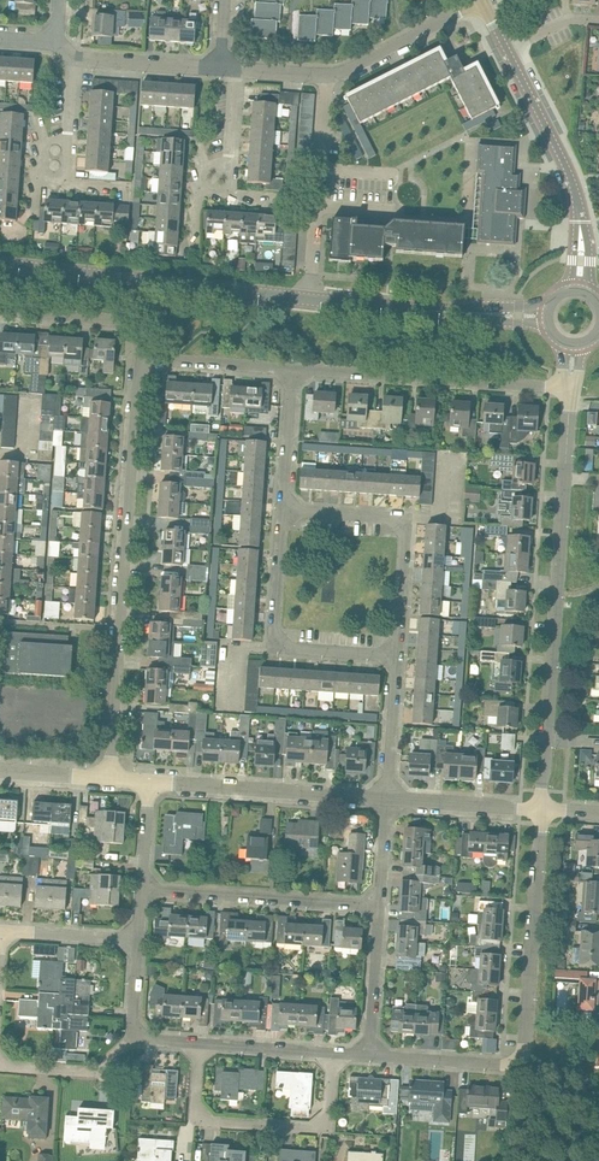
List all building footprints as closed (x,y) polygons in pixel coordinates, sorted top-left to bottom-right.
[(34,0),(15,0),(15,3),(9,2),(9,9),(35,11),(36,4),(33,3),(34,0)] [(369,0),(368,0),(368,2),(361,2),(361,0),(352,0),(352,5),(350,30),(351,31),(351,24),(352,24),(352,21),(358,22),(358,24),(368,25),(369,0)] [(368,25),(369,25),(369,18),(370,18),(370,16),(376,16),(376,19),(386,19),(387,0),(369,0),(368,25)] [(252,20),(277,22),(280,22),(281,13),(277,13),(278,6),(281,7),(281,5),(256,3),(255,12),(258,13),(257,19),(255,19),(255,20),(252,19),(252,20)] [(335,4),(334,10),(332,36),(333,36),(334,29),(334,27),(340,27),(340,30),(350,30),(352,5),(350,5),(350,8),(343,7),(343,4),(335,4)] [(332,36),(334,10),(332,10),(332,13),(325,13),(326,10),(317,9),(316,16),(315,42),(316,35),(317,32),(323,33),(322,35),(332,36)] [(93,36),(112,37),(113,25),(125,26),(126,11),(111,10),(111,17),(94,16),(93,36)] [(164,41),(166,12),(158,11),(157,19),(151,18),(149,40),(164,41)] [(143,27),(144,12),(128,12),(128,26),(143,27)] [(164,41),(179,42),(181,20),(166,19),(166,12),(164,41)] [(189,21),(181,20),(179,42),(194,43),(196,13),(190,13),(189,21)] [(305,41),(315,42),(316,16),(315,16),(314,19),(308,19),(308,16),(299,15),(297,40),(299,40),(299,38),(305,38),(305,41)] [(277,23),(277,22),(252,20),(251,29),(254,29),(253,36),(251,36),(250,37),(276,39),(276,30),(273,30),(274,23),(277,23)] [(456,57),(447,62),(444,63),(438,53),(347,99),(349,103),(343,107),(370,158),(376,155),(360,124),(451,78),(472,120),(463,124),(466,131),(496,115),(493,109),(496,107),(476,68),(465,74),(456,57)] [(0,58),(0,81),(6,81),(8,58),(0,58)] [(6,81),(20,82),(21,59),(8,58),(6,81)] [(35,60),(21,59),(20,82),(33,83),(35,60)] [(141,105),(154,106),(156,83),(142,82),(141,105)] [(167,107),(169,84),(156,83),(154,106),(167,107)] [(182,85),(169,84),(167,107),(181,108),(182,85)] [(196,86),(182,85),(181,108),(194,109),(196,86)] [(114,93),(112,93),(105,92),(99,92),(92,91),(91,91),(90,104),(113,106),(114,93)] [(276,105),(280,105),(280,104),(280,95),(261,94),(260,103),(253,102),(252,116),(275,117),(276,105)] [(112,119),(113,106),(90,104),(89,118),(112,119)] [(299,106),(292,105),(291,119),(297,119),(299,106)] [(1,113),(0,127),(23,128),(24,115),(1,113)] [(274,131),(275,117),(252,116),(251,129),(274,131)] [(363,156),(343,117),(337,121),(357,159),(363,156)] [(89,118),(88,131),(111,133),(112,119),(89,118)] [(501,126),(498,120),(489,124),(493,131),(501,126)] [(22,141),(23,128),(0,127),(0,140),(22,141)] [(274,131),(251,129),(250,142),(273,144),(274,131)] [(88,131),(87,144),(110,146),(111,133),(88,131)] [(156,152),(161,152),(184,154),(185,141),(157,139),(156,152)] [(21,155),(22,141),(0,140),(0,153),(21,155)] [(272,157),(273,144),(250,142),(249,156),(272,157)] [(516,146),(479,143),(477,172),(483,173),(478,242),(515,245),(517,218),(524,218),(526,188),(519,188),(520,174),(514,174),(516,146)] [(87,144),(86,158),(109,159),(110,146),(87,144)] [(183,168),(184,154),(161,152),(160,166),(183,168)] [(20,168),(21,155),(0,153),(0,166),(20,168)] [(249,156),(248,169),(271,171),(272,157),(249,156)] [(108,173),(109,159),(86,158),(85,171),(108,173)] [(20,168),(0,166),(0,180),(19,181),(20,168)] [(182,181),(183,168),(160,166),(159,179),(182,181)] [(271,179),(271,171),(248,169),(247,182),(267,184),(266,190),(282,191),(283,179),(271,179)] [(159,179),(158,192),(181,194),(182,181),(159,179)] [(18,194),(19,181),(0,180),(0,193),(18,194)] [(180,207),(181,194),(158,192),(158,205),(180,207)] [(18,194),(0,193),(0,206),(17,208),(18,194)] [(63,201),(63,198),(57,198),(57,201),(46,200),(46,207),(40,207),(40,209),(39,227),(38,233),(44,233),(45,222),(62,223),(63,201)] [(74,199),(73,202),(63,201),(62,223),(78,224),(80,203),(80,200),(74,199)] [(85,222),(95,222),(96,204),(97,204),(97,201),(90,200),(90,203),(80,203),(78,224),(85,225),(85,222)] [(107,205),(97,204),(96,204),(95,222),(94,225),(112,227),(112,224),(120,224),(122,205),(113,205),(114,202),(107,202),(107,205)] [(128,225),(130,206),(122,205),(120,224),(128,225)] [(158,205),(157,219),(179,220),(180,207),(158,205)] [(17,208),(0,206),(0,220),(16,221),(17,208)] [(207,229),(207,233),(214,234),(214,240),(223,240),(224,234),(225,213),(226,210),(219,209),(219,212),(208,212),(207,229)] [(236,214),(226,213),(225,213),(224,234),(231,235),(231,232),(240,233),(241,233),(242,214),(242,211),(236,211),(236,214)] [(252,215),(242,214),(241,233),(240,233),(240,235),(240,243),(257,244),(257,237),(258,215),(259,215),(259,212),(252,212),(252,215)] [(284,228),(285,221),(285,215),(276,215),(276,213),(269,213),(269,216),(259,215),(258,215),(257,237),(263,237),(263,241),(283,243),(283,241),(284,234),(284,228)] [(178,233),(179,220),(157,219),(156,232),(178,233)] [(329,261),(341,262),(341,261),(340,261),(340,258),(383,261),(384,245),(396,246),(396,252),(462,257),(464,227),(394,222),(385,229),(357,227),(357,221),(332,219),(329,261)] [(177,247),(178,233),(156,232),(155,233),(155,245),(154,255),(175,256),(176,247),(177,247)] [(295,261),(282,260),(282,268),(294,269),(295,261)] [(17,354),(18,335),(1,334),(0,342),(0,365),(6,365),(7,357),(16,358),(17,354)] [(29,393),(38,394),(39,381),(39,375),(41,345),(34,344),(35,336),(18,335),(17,354),(26,354),(25,372),(32,372),(31,379),(30,378),(29,393)] [(48,345),(41,345),(39,375),(47,375),(48,356),(64,357),(64,365),(66,338),(49,337),(48,345)] [(83,339),(66,338),(64,365),(80,366),(79,373),(88,374),(89,348),(82,348),(83,339)] [(105,361),(104,372),(112,373),(113,361),(115,342),(96,340),(94,360),(105,361)] [(192,405),(193,385),(176,384),(177,376),(168,376),(166,403),(192,405)] [(193,385),(192,405),(210,406),(209,416),(218,416),(219,407),(220,391),(220,379),(212,379),(211,386),(193,385)] [(246,407),(247,389),(232,388),(232,380),(224,379),(222,407),(230,408),(230,406),(245,407),(246,407)] [(245,407),(245,409),(268,411),(270,383),(262,382),(261,390),(247,389),(246,407),(245,407)] [(87,388),(87,397),(102,398),(111,399),(112,390),(87,388)] [(334,413),(334,406),(335,394),(315,393),(314,402),(306,402),(305,420),(317,421),(318,421),(318,412),(333,413),(334,413)] [(43,394),(42,410),(56,410),(56,415),(59,416),(60,395),(44,394),(43,394)] [(373,428),(375,411),(366,411),(367,396),(350,395),(348,420),(360,420),(360,427),(373,428)] [(102,398),(87,397),(84,397),(83,417),(81,417),(109,419),(111,403),(102,403),(102,398)] [(375,411),(373,428),(388,429),(389,422),(401,423),(402,399),(385,398),(384,412),(375,411)] [(433,425),(434,413),(435,401),(418,400),(417,415),(409,415),(409,413),(408,413),(408,425),(407,435),(416,436),(417,424),(433,425)] [(476,438),(476,433),(477,421),(468,420),(470,404),(452,402),(451,413),(451,414),(450,422),(450,426),(463,426),(462,437),(476,438)] [(508,455),(509,443),(510,435),(510,428),(501,428),(502,424),(503,406),(485,405),(484,423),(490,423),(489,432),(500,433),(499,454),(500,454),(508,455)] [(510,435),(509,443),(517,443),(518,443),(519,441),(522,440),(525,437),(527,434),(527,430),(537,430),(538,408),(519,407),(518,417),(511,416),(510,428),(510,435)] [(42,410),(41,423),(55,424),(56,415),(56,410),(42,410)] [(158,412),(157,425),(166,426),(166,412),(158,412)] [(587,425),(589,425),(596,425),(597,413),(588,412),(587,425)] [(443,413),(443,421),(450,422),(451,414),(451,413),(443,413)] [(81,432),(108,434),(109,419),(81,417),(80,432),(81,432)] [(54,430),(55,424),(41,423),(40,432),(54,433),(54,430)] [(191,424),(190,432),(199,433),(200,425),(191,424)] [(244,426),(244,435),(253,436),(254,427),(244,426)] [(40,432),(39,441),(54,442),(54,437),(54,433),(40,432)] [(107,449),(108,434),(81,432),(80,447),(107,449)] [(190,432),(189,432),(189,439),(217,441),(218,434),(209,433),(199,433),(190,432)] [(53,445),(56,446),(62,446),(63,438),(54,437),(54,442),(53,445)] [(163,454),(183,455),(184,438),(164,437),(163,454)] [(595,446),(596,439),(586,438),(585,445),(595,446)] [(53,451),(53,445),(54,442),(39,441),(39,450),(53,451)] [(247,441),(246,455),(265,457),(266,442),(247,441)] [(106,464),(107,449),(80,447),(79,462),(106,464)] [(586,449),(585,461),(593,461),(594,449),(586,449)] [(52,461),(53,451),(39,450),(38,460),(52,461)] [(476,452),(468,452),(467,462),(475,462),(476,452)] [(186,472),(186,471),(187,465),(182,465),(183,455),(163,454),(161,470),(186,472)] [(499,465),(499,471),(514,472),(514,481),(503,480),(502,489),(513,490),(522,491),(525,491),(525,484),(533,484),(534,465),(521,464),(522,456),(510,455),(508,455),(500,454),(499,465)] [(246,455),(245,470),(264,472),(265,457),(246,455)] [(18,479),(18,478),(24,478),(24,472),(19,472),(20,463),(12,462),(0,461),(0,478),(18,479)] [(86,469),(86,478),(105,479),(106,464),(79,462),(79,469),(86,469)] [(38,480),(43,480),(50,481),(51,465),(38,464),(37,480),(38,480)] [(315,490),(316,470),(301,469),(300,488),(315,490)] [(374,494),(376,475),(376,470),(368,469),(368,474),(361,474),(359,493),(374,494)] [(245,470),(244,486),(263,487),(264,472),(245,470)] [(315,490),(330,491),(331,471),(316,470),(315,490)] [(186,479),(214,480),(214,475),(205,474),(205,472),(186,471),(186,472),(186,479)] [(346,473),(331,471),(330,491),(345,492),(346,473)] [(361,474),(346,473),(345,492),(359,493),(361,474)] [(374,494),(389,495),(391,476),(376,475),(374,494)] [(65,476),(60,476),(54,476),(53,491),(64,492),(65,476)] [(406,477),(391,476),(389,495),(404,496),(406,477)] [(421,478),(406,477),(404,496),(419,497),(421,478)] [(17,494),(17,493),(25,494),(26,479),(24,478),(18,478),(18,479),(0,478),(0,493),(17,494)] [(105,479),(86,478),(79,478),(78,483),(86,484),(85,493),(104,495),(105,479)] [(214,480),(186,479),(185,486),(214,488),(214,480)] [(50,481),(43,480),(38,480),(38,488),(44,488),(43,496),(49,496),(50,481)] [(180,485),(172,484),(160,483),(159,500),(179,502),(182,502),(185,500),(186,494),(183,491),(180,490),(180,485)] [(244,486),(243,501),(262,502),(263,487),(244,486)] [(479,502),(481,489),(465,487),(464,501),(479,502)] [(522,491),(513,490),(502,489),(502,499),(499,499),(498,504),(498,510),(498,514),(498,518),(499,521),(499,522),(500,522),(500,525),(507,526),(522,527),(522,520),(530,520),(532,499),(521,498),(522,491)] [(63,507),(64,492),(53,491),(52,507),(63,507)] [(17,494),(0,493),(0,508),(16,509),(17,494)] [(104,495),(85,493),(78,493),(77,499),(84,499),(84,509),(103,510),(104,495)] [(49,496),(43,496),(37,495),(36,510),(42,511),(48,511),(49,496)] [(178,518),(179,502),(159,500),(158,517),(178,518)] [(243,501),(242,516),(261,517),(262,502),(243,501)] [(15,524),(16,509),(0,508),(0,523),(15,524)] [(81,527),(100,529),(101,514),(82,512),(81,527)] [(233,530),(241,530),(260,532),(261,517),(242,516),(234,515),(233,530)] [(190,526),(209,527),(209,519),(191,518),(190,526)] [(15,524),(0,523),(0,538),(14,539),(21,539),(21,533),(15,532),(15,524)] [(486,524),(485,535),(507,537),(507,526),(500,525),(486,524)] [(426,540),(445,541),(446,526),(427,525),(426,540)] [(209,534),(209,527),(190,526),(190,533),(209,534)] [(99,544),(100,529),(81,527),(80,543),(72,542),(99,544)] [(461,542),(472,543),(473,528),(462,527),(461,542)] [(165,530),(164,547),(184,548),(185,532),(165,530)] [(258,547),(260,532),(241,530),(240,546),(258,547)] [(510,536),(508,554),(528,555),(529,537),(510,536)] [(14,539),(0,538),(0,553),(13,554),(14,539)] [(46,541),(40,541),(32,540),(32,545),(36,546),(35,555),(39,556),(45,556),(46,541)] [(426,540),(424,555),(444,556),(445,541),(426,540)] [(48,556),(54,557),(59,557),(60,542),(56,542),(56,541),(49,541),(48,556)] [(79,549),(79,558),(98,560),(99,544),(72,542),(72,548),(79,549)] [(472,543),(461,542),(461,543),(460,557),(471,558),(472,543)] [(182,566),(184,548),(164,547),(163,564),(182,566)] [(239,549),(238,564),(257,566),(258,551),(239,549)] [(0,553),(0,569),(20,570),(12,569),(13,554),(0,553)] [(527,572),(528,555),(508,554),(508,562),(504,561),(504,570),(500,570),(500,571),(483,570),(483,580),(511,582),(516,582),(517,572),(527,572)] [(424,555),(423,570),(443,571),(447,571),(447,564),(443,564),(444,556),(424,555)] [(471,558),(460,557),(460,558),(459,558),(458,572),(470,573),(471,558)] [(97,575),(98,560),(79,558),(78,573),(97,575)] [(256,581),(257,566),(238,564),(237,579),(256,581)] [(187,565),(187,573),(206,574),(206,566),(187,565)] [(11,584),(17,584),(17,580),(20,580),(20,570),(0,569),(0,584),(11,584)] [(442,586),(443,571),(423,570),(422,585),(442,586)] [(470,573),(458,572),(458,573),(463,573),(462,588),(469,588),(470,573)] [(78,573),(77,588),(96,590),(97,575),(78,573)] [(206,574),(187,573),(186,580),(205,581),(206,574)] [(160,594),(180,595),(181,578),(162,577),(160,594)] [(237,579),(236,594),(255,596),(256,581),(237,579)] [(511,591),(511,582),(483,580),(473,579),(472,589),(496,591),(496,600),(497,600),(496,609),(524,611),(525,592),(511,591)] [(10,599),(11,584),(0,584),(0,598),(10,599)] [(422,585),(421,600),(441,601),(442,586),(422,585)] [(69,595),(69,603),(76,604),(95,605),(96,590),(77,588),(76,595),(69,595)] [(180,595),(160,594),(159,611),(170,611),(170,618),(202,620),(203,613),(184,612),(179,611),(180,595)] [(254,611),(255,596),(236,594),(235,609),(254,611)] [(0,598),(0,619),(8,619),(10,599),(0,598)] [(439,616),(441,601),(421,600),(420,615),(439,616)] [(27,616),(27,621),(40,621),(41,617),(42,601),(36,601),(35,616),(27,616)] [(59,602),(52,602),(45,601),(44,617),(58,618),(59,602)] [(75,617),(75,619),(94,620),(95,605),(76,604),(75,617)] [(235,609),(234,624),(253,626),(254,611),(235,609)] [(496,618),(475,617),(475,627),(495,628),(496,618)] [(202,628),(202,620),(170,618),(169,624),(151,623),(149,639),(169,641),(173,641),(175,626),(183,626),(202,628)] [(420,618),(419,633),(438,635),(439,620),(420,618)] [(460,621),(459,636),(466,637),(467,622),(460,621)] [(214,623),(208,623),(206,638),(213,638),(225,638),(226,627),(219,627),(219,630),(213,630),(214,623)] [(252,641),(253,626),(234,624),(233,639),(252,641)] [(498,644),(497,652),(501,652),(509,653),(515,653),(515,646),(521,647),(523,627),(511,627),(502,626),(501,645),(498,644)] [(70,678),(71,678),(73,646),(68,646),(68,636),(0,632),(0,633),(0,639),(2,639),(1,651),(0,651),(0,673),(18,674),(70,678)] [(437,650),(438,635),(419,633),(418,648),(437,650)] [(458,651),(464,652),(466,637),(459,636),(458,651)] [(169,650),(169,641),(149,639),(148,657),(159,657),(159,664),(191,666),(192,659),(174,657),(174,650),(169,650)] [(217,642),(203,641),(201,667),(215,668),(217,642)] [(436,665),(437,650),(418,648),(417,663),(436,665)] [(456,666),(463,667),(464,652),(458,651),(456,666)] [(509,653),(501,652),(481,651),(480,661),(502,663),(501,681),(495,681),(494,691),(512,692),(512,683),(519,683),(520,662),(508,662),(509,653)] [(417,663),(416,678),(435,680),(436,665),(417,663)] [(586,672),(587,664),(579,663),(578,671),(586,672)] [(147,670),(146,686),(172,688),(173,683),(174,677),(173,677),(173,673),(191,674),(191,666),(159,664),(158,671),(147,670)] [(463,667),(456,666),(451,666),(450,680),(455,681),(462,681),(463,667)] [(260,668),(260,674),(259,680),(259,687),(274,688),(275,669),(260,668)] [(274,688),(289,689),(290,670),(275,669),(274,688)] [(289,689),(304,690),(305,671),(290,670),(289,689)] [(320,672),(305,671),(304,690),(319,691),(320,672)] [(319,691),(334,692),(335,673),(320,672),(319,691)] [(334,692),(349,693),(350,674),(335,673),(334,692)] [(350,674),(349,693),(364,695),(365,675),(350,674)] [(380,676),(365,675),(364,695),(379,696),(380,676)] [(434,695),(435,680),(416,678),(415,693),(434,695)] [(461,696),(462,681),(455,681),(454,696),(461,696)] [(172,688),(146,686),(145,703),(165,705),(166,688),(172,689),(172,688)] [(578,698),(588,699),(589,689),(579,689),(578,698)] [(434,695),(415,693),(414,708),(433,710),(434,695)] [(454,707),(454,711),(460,712),(461,696),(454,696),(451,696),(450,706),(454,707)] [(503,701),(484,700),(483,716),(499,717),(498,727),(506,727),(506,728),(509,729),(509,727),(516,728),(517,709),(500,708),(500,701),(502,702),(503,701)] [(169,712),(189,713),(197,713),(198,702),(189,702),(188,705),(170,704),(169,712)] [(347,712),(347,719),(362,720),(363,705),(363,703),(359,702),(358,713),(347,712)] [(368,705),(363,705),(362,720),(377,721),(378,711),(367,710),(368,705)] [(432,725),(433,710),(414,708),(413,723),(432,725)] [(332,711),(332,718),(347,719),(347,712),(344,712),(344,709),(339,709),(338,712),(332,711)] [(158,713),(156,713),(144,712),(142,749),(143,748),(154,748),(154,750),(171,751),(172,731),(164,730),(165,722),(158,721),(158,713)] [(188,732),(172,731),(171,751),(188,752),(189,739),(196,739),(196,729),(197,713),(189,713),(188,732)] [(222,741),(221,762),(238,763),(239,744),(248,744),(250,716),(241,715),(239,732),(231,731),(230,742),(222,741)] [(283,754),(286,718),(276,717),(275,735),(268,734),(267,741),(257,741),(255,764),(273,765),(274,753),(283,754)] [(310,763),(312,739),(297,738),(297,734),(285,733),(286,718),(283,754),(287,754),(286,766),(295,767),(295,762),(310,763)] [(436,760),(437,745),(438,729),(434,728),(433,740),(421,739),(420,755),(410,755),(409,775),(428,776),(429,760),(436,760)] [(205,730),(196,729),(196,739),(204,740),(203,760),(221,762),(222,741),(214,741),(215,733),(205,732),(205,730)] [(515,734),(502,733),(501,750),(514,751),(515,734)] [(312,739),(310,763),(325,764),(325,769),(334,770),(336,736),(327,735),(327,740),(312,739)] [(376,743),(364,742),(357,741),(356,750),(345,749),(345,754),(340,754),(339,761),(347,761),(346,770),(364,772),(365,761),(374,762),(376,743)] [(444,777),(459,779),(461,756),(453,755),(454,746),(437,745),(436,760),(436,763),(445,764),(444,777)] [(461,756),(459,779),(475,780),(476,771),(476,766),(484,767),(485,757),(485,749),(476,748),(476,751),(461,750),(461,756)] [(492,758),(485,757),(484,767),(491,767),(490,781),(512,782),(513,763),(492,762),(492,758)] [(0,800),(0,822),(17,823),(18,801),(0,800)] [(32,824),(51,826),(53,803),(33,802),(32,824)] [(53,803),(51,826),(51,833),(70,834),(70,827),(72,805),(53,803)] [(95,826),(122,828),(123,813),(125,813),(96,810),(95,818),(87,817),(88,806),(80,806),(78,825),(95,826)] [(239,816),(240,808),(231,808),(231,816),(239,816)] [(166,814),(164,844),(175,845),(174,854),(182,855),(184,833),(195,834),(195,839),(204,840),(206,822),(203,822),(203,814),(177,812),(177,815),(166,814)] [(272,819),(261,819),(260,833),(271,834),(272,819)] [(302,851),(302,846),(317,847),(318,834),(319,822),(305,821),(305,825),(287,824),(286,836),(286,845),(285,850),(302,851)] [(122,828),(95,826),(94,842),(111,843),(123,844),(123,843),(121,843),(122,828)] [(404,851),(422,852),(430,853),(431,843),(429,841),(430,830),(406,828),(406,836),(405,836),(404,851)] [(483,862),(485,834),(470,833),(470,834),(462,833),(461,857),(472,858),(472,852),(484,853),(483,862)] [(339,854),(337,880),(338,880),(338,879),(346,880),(346,881),(360,882),(362,856),(363,856),(364,846),(365,835),(350,834),(349,845),(349,855),(339,854)] [(485,834),(483,862),(485,862),(485,863),(485,864),(486,864),(487,865),(488,865),(489,866),(491,866),(493,865),(494,864),(495,863),(495,862),(496,860),(507,861),(508,837),(501,836),(501,835),(485,834)] [(595,867),(598,867),(598,842),(595,842),(595,835),(576,834),(575,848),(588,849),(587,866),(595,867)] [(250,872),(268,873),(269,859),(267,859),(269,837),(268,837),(268,838),(248,836),(248,835),(247,835),(246,858),(251,859),(250,872)] [(14,855),(22,856),(23,836),(15,836),(14,855)] [(22,856),(24,856),(30,856),(31,837),(23,836),(22,856)] [(76,859),(76,850),(77,840),(70,840),(68,859),(76,859)] [(79,860),(94,861),(95,853),(79,852),(79,850),(76,850),(76,859),(79,860)] [(422,852),(404,851),(403,867),(404,867),(403,874),(440,876),(440,868),(421,861),(422,852)] [(32,856),(30,856),(24,856),(23,876),(30,877),(32,856)] [(40,857),(32,856),(30,877),(38,877),(40,857)] [(76,859),(68,859),(66,879),(74,880),(75,867),(76,859)] [(79,860),(76,859),(75,867),(94,868),(94,861),(79,860)] [(562,881),(574,881),(578,882),(585,882),(584,899),(583,901),(583,912),(579,912),(578,921),(597,922),(597,914),(598,914),(598,883),(594,882),(592,882),(592,873),(579,872),(574,872),(562,871),(562,881)] [(90,889),(117,891),(118,877),(120,877),(120,876),(92,874),(90,889)] [(402,881),(401,896),(419,898),(420,890),(423,889),(423,890),(431,887),(431,886),(439,882),(440,876),(403,874),(403,881),(402,881)] [(8,877),(6,904),(20,905),(20,907),(21,907),(23,878),(8,877)] [(50,907),(52,881),(37,879),(35,908),(36,908),(36,906),(50,907)] [(52,881),(50,907),(64,908),(64,910),(65,910),(67,882),(52,881)] [(116,905),(117,891),(90,889),(90,890),(74,888),(72,910),(80,911),(81,897),(90,897),(89,904),(118,906),(118,905),(116,905)] [(419,898),(401,896),(400,912),(400,919),(426,921),(428,898),(419,898)] [(479,924),(502,926),(503,910),(502,910),(503,902),(479,901),(478,912),(484,913),(483,924),(479,924)] [(156,919),(155,935),(188,937),(189,917),(171,916),(171,908),(163,908),(162,920),(156,919)] [(206,918),(189,917),(188,937),(213,939),(215,911),(207,911),(206,918)] [(246,941),(247,921),(229,920),(230,912),(221,912),(220,924),(219,946),(228,947),(228,940),(246,941)] [(247,921),(246,941),(272,943),(273,928),(274,916),(265,915),(265,923),(247,921)] [(277,944),(303,945),(305,925),(287,924),(287,917),(279,916),(277,944)] [(305,925),(303,945),(329,947),(331,920),(323,919),(322,926),(305,925)] [(425,935),(426,921),(400,919),(399,926),(397,942),(425,944),(426,943),(416,943),(416,934),(425,935)] [(345,921),(336,920),(334,947),(361,949),(362,929),(344,928),(345,921)] [(576,922),(559,921),(558,930),(575,931),(576,922)] [(470,946),(475,946),(499,948),(500,941),(501,941),(502,926),(479,924),(478,936),(470,935),(470,946)] [(591,931),(583,931),(580,963),(598,965),(598,932),(591,931)] [(425,955),(425,944),(397,942),(396,969),(406,970),(418,971),(420,971),(421,955),(425,955)] [(34,945),(34,954),(55,955),(55,946),(34,945)] [(481,957),(480,970),(499,971),(500,955),(499,955),(499,948),(475,946),(475,957),(481,957)] [(556,968),(565,968),(565,960),(557,959),(556,968)] [(204,960),(204,968),(215,969),(216,961),(204,960)] [(40,977),(39,993),(64,995),(63,1004),(73,1005),(73,995),(75,979),(62,978),(63,962),(46,961),(45,977),(40,977)] [(148,964),(147,975),(157,976),(158,965),(148,964)] [(334,966),(331,969),(336,975),(339,972),(334,966)] [(205,969),(204,977),(213,978),(213,970),(205,969)] [(470,970),(467,973),(471,978),(471,984),(472,984),(471,992),(496,993),(497,986),(498,986),(499,971),(480,970),(470,969),(470,970)] [(406,970),(405,982),(417,983),(418,971),(406,970)] [(580,983),(578,1009),(593,1010),(594,1004),(598,1004),(598,986),(598,981),(595,981),(595,980),(587,979),(588,972),(555,970),(555,978),(556,978),(556,981),(580,983)] [(251,980),(252,972),(243,972),(243,980),(251,980)] [(436,973),(435,982),(446,983),(446,973),(436,973)] [(272,975),(272,987),(280,987),(280,976),(272,975)] [(91,980),(75,979),(73,995),(73,1005),(63,1004),(63,1013),(89,1015),(91,980)] [(152,989),(149,996),(151,997),(150,1007),(156,1007),(155,1023),(163,1023),(164,1016),(182,1017),(183,997),(164,996),(164,994),(152,989)] [(496,1001),(496,993),(471,992),(472,992),(471,1002),(478,1003),(477,1015),(467,1014),(496,1016),(497,1001),(496,1001)] [(37,1028),(53,1029),(55,1003),(63,1004),(64,995),(39,993),(39,1000),(19,999),(18,1016),(38,1017),(37,1028)] [(209,999),(183,997),(182,1017),(199,1018),(199,1026),(207,1026),(209,999)] [(242,1002),(240,1021),(258,1022),(257,1030),(266,1030),(266,1018),(268,998),(260,997),(259,1003),(242,1002)] [(327,1015),(326,1030),(328,1030),(328,1035),(337,1035),(337,1028),(355,1029),(357,1009),(338,1008),(339,998),(331,998),(330,1015),(327,1015)] [(240,1021),(242,1002),(215,999),(213,1027),(222,1027),(222,1020),(240,1021)] [(63,1013),(63,1004),(55,1003),(53,1029),(61,1029),(59,1049),(75,1050),(77,1030),(88,1031),(89,1015),(63,1013)] [(298,1025),(299,1005),(273,1003),(271,1019),(271,1031),(279,1031),(280,1024),(298,1025)] [(399,1032),(413,1033),(415,1004),(408,1004),(404,1007),(393,1007),(391,1031),(399,1031),(399,1032)] [(427,1005),(415,1004),(413,1033),(429,1034),(429,1033),(443,1034),(444,1010),(428,1009),(428,1006),(427,1005)] [(323,1030),(326,1030),(327,1015),(325,1015),(325,1008),(299,1005),(298,1025),(315,1027),(315,1034),(323,1035),(323,1030)] [(495,1031),(496,1016),(467,1014),(467,1026),(470,1027),(469,1037),(482,1038),(493,1039),(494,1031),(495,1031)] [(482,1038),(481,1052),(495,1053),(496,1039),(493,1039),(482,1038)] [(12,1045),(7,1050),(12,1057),(18,1051),(12,1045)] [(151,1102),(152,1102),(164,1103),(165,1098),(176,1099),(178,1071),(166,1070),(166,1074),(153,1073),(153,1065),(144,1064),(143,1076),(142,1096),(151,1097),(151,1102)] [(224,1067),(216,1067),(215,1091),(221,1091),(221,1099),(238,1101),(239,1089),(254,1090),(255,1070),(239,1068),(239,1073),(223,1072),(224,1067)] [(290,1088),(290,1098),(289,1108),(310,1109),(313,1073),(299,1072),(299,1074),(277,1073),(277,1070),(276,1088),(290,1088)] [(396,1114),(399,1080),(350,1076),(349,1097),(351,1097),(353,1110),(369,1111),(369,1106),(377,1106),(383,1106),(382,1113),(396,1114)] [(443,1083),(411,1081),(410,1085),(410,1088),(409,1101),(440,1103),(439,1118),(449,1119),(451,1091),(443,1091),(443,1083)] [(499,1088),(468,1086),(468,1090),(467,1090),(467,1093),(468,1093),(467,1105),(497,1108),(496,1119),(488,1118),(488,1126),(505,1128),(506,1114),(507,1102),(498,1101),(499,1088)] [(16,1101),(17,1099),(5,1098),(3,1117),(30,1119),(29,1132),(28,1137),(47,1138),(47,1126),(48,1114),(47,1114),(48,1099),(31,1098),(31,1102),(16,1101)] [(106,1128),(110,1128),(113,1128),(114,1111),(78,1108),(78,1121),(70,1121),(71,1116),(66,1116),(64,1140),(90,1142),(91,1140),(105,1141),(106,1136),(107,1133),(106,1133),(106,1128)] [(138,1159),(140,1159),(140,1160),(171,1160),(172,1151),(173,1151),(174,1141),(168,1140),(139,1138),(138,1150),(138,1158),(138,1159)] [(244,1154),(229,1152),(229,1145),(211,1144),(210,1160),(243,1160),(244,1154)] [(281,1149),(280,1160),(315,1160),(316,1152),(301,1151),(301,1155),(298,1155),(298,1153),(298,1152),(297,1151),(296,1150),(295,1150),(281,1149)] [(384,1153),(376,1153),(376,1154),(371,1154),(371,1153),(348,1151),(347,1160),(383,1160),(384,1153)]
